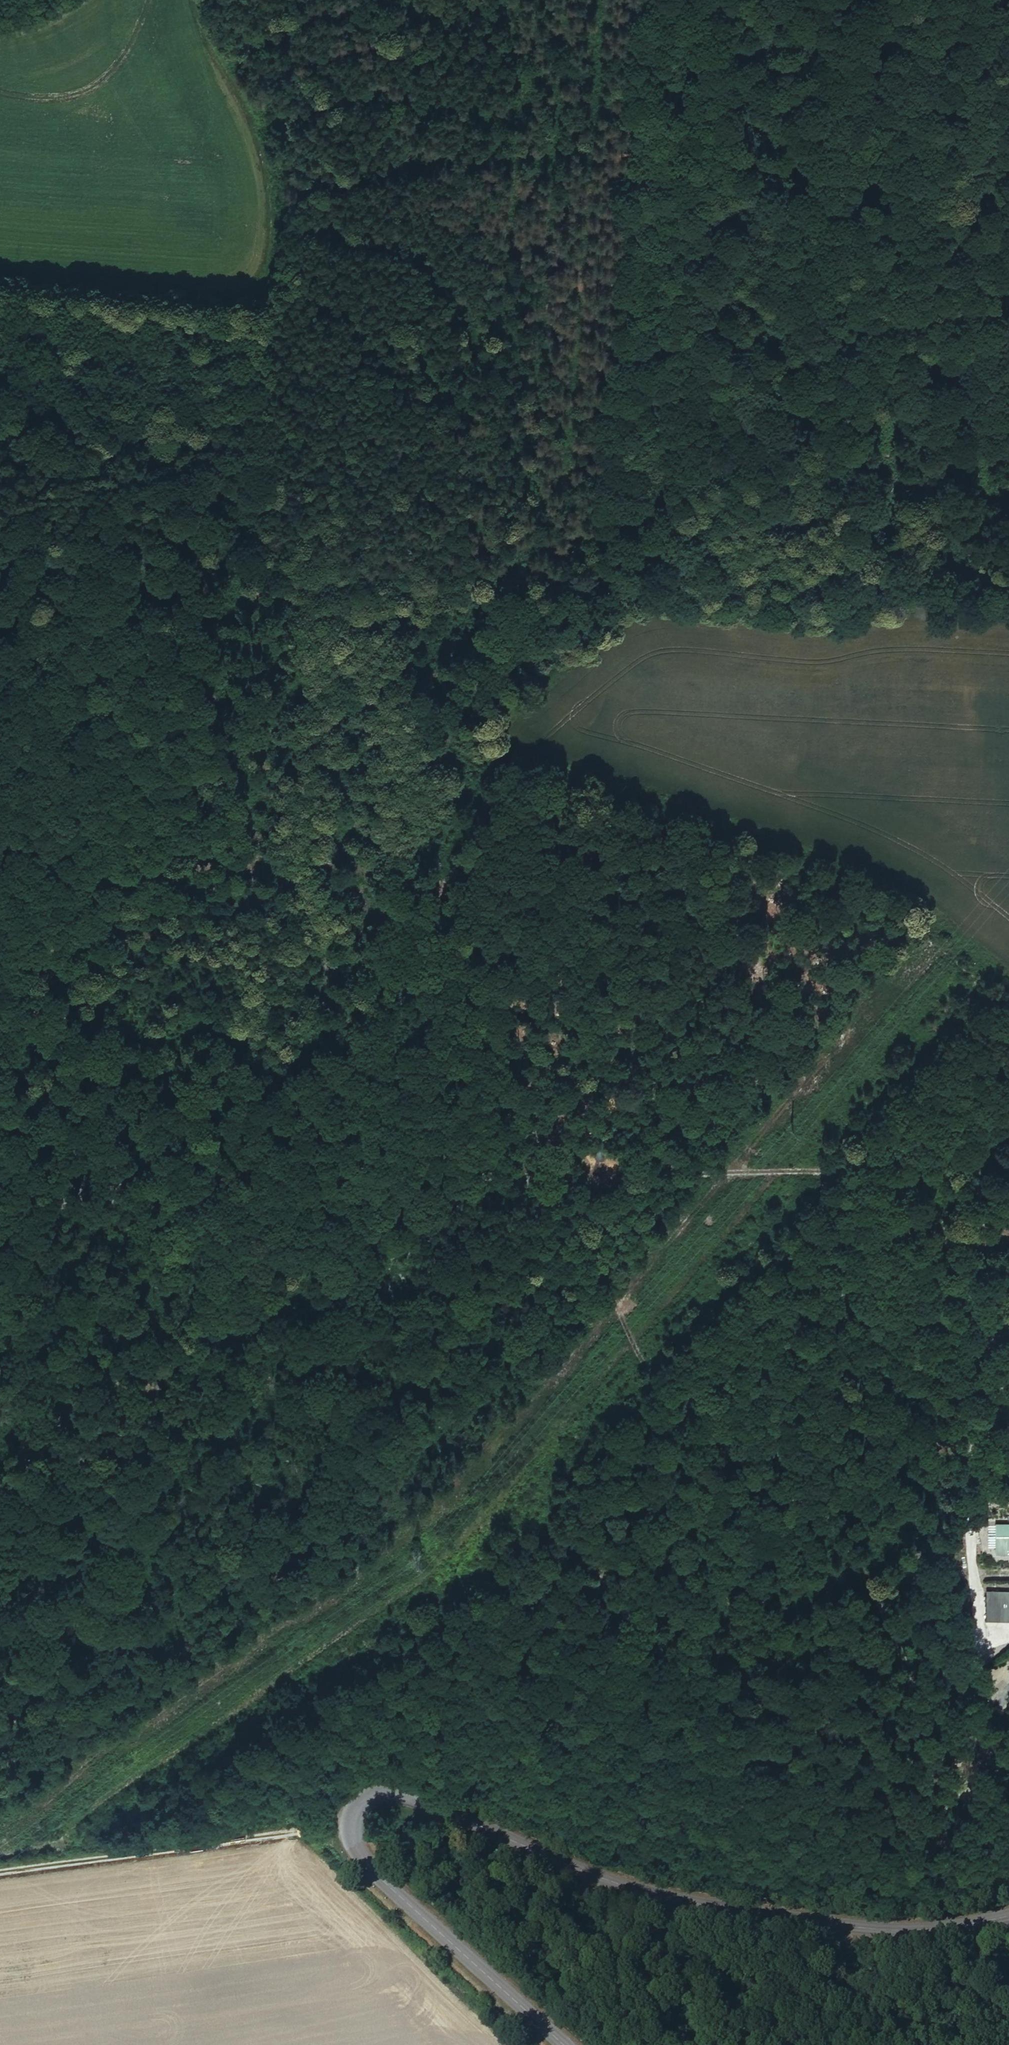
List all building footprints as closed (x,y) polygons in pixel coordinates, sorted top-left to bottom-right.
[(1008,1550),(1008,1522),(995,1522),(994,1550),(1008,1550)] [(986,1589),(985,1620),(1008,1620),(1008,1589),(986,1589)]
